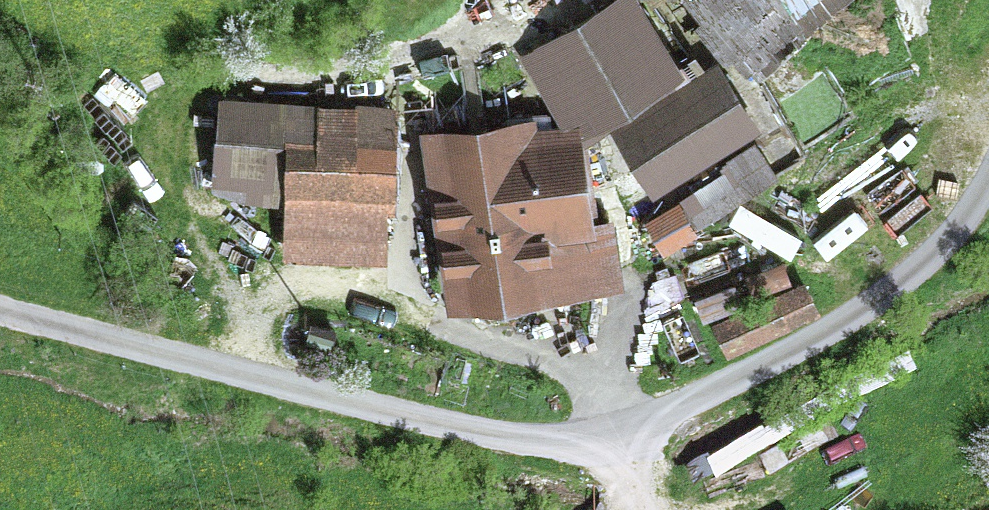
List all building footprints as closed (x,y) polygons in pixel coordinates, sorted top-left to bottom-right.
[(533,60),(567,130),(672,68),(630,0),(533,60)] [(753,78),(841,0),(684,0),(753,78)] [(715,85),(627,138),(651,178),(740,125),(715,85)] [(280,171),(282,213),(383,216),(386,114),(285,110),(284,113),(224,108),(220,167),(280,171)] [(567,134),(430,150),(451,299),(588,283),(567,134)] [(654,226),(664,245),(684,233),(673,215),(654,226)] [(798,291),(715,330),(727,354),(809,315),(798,291)]
